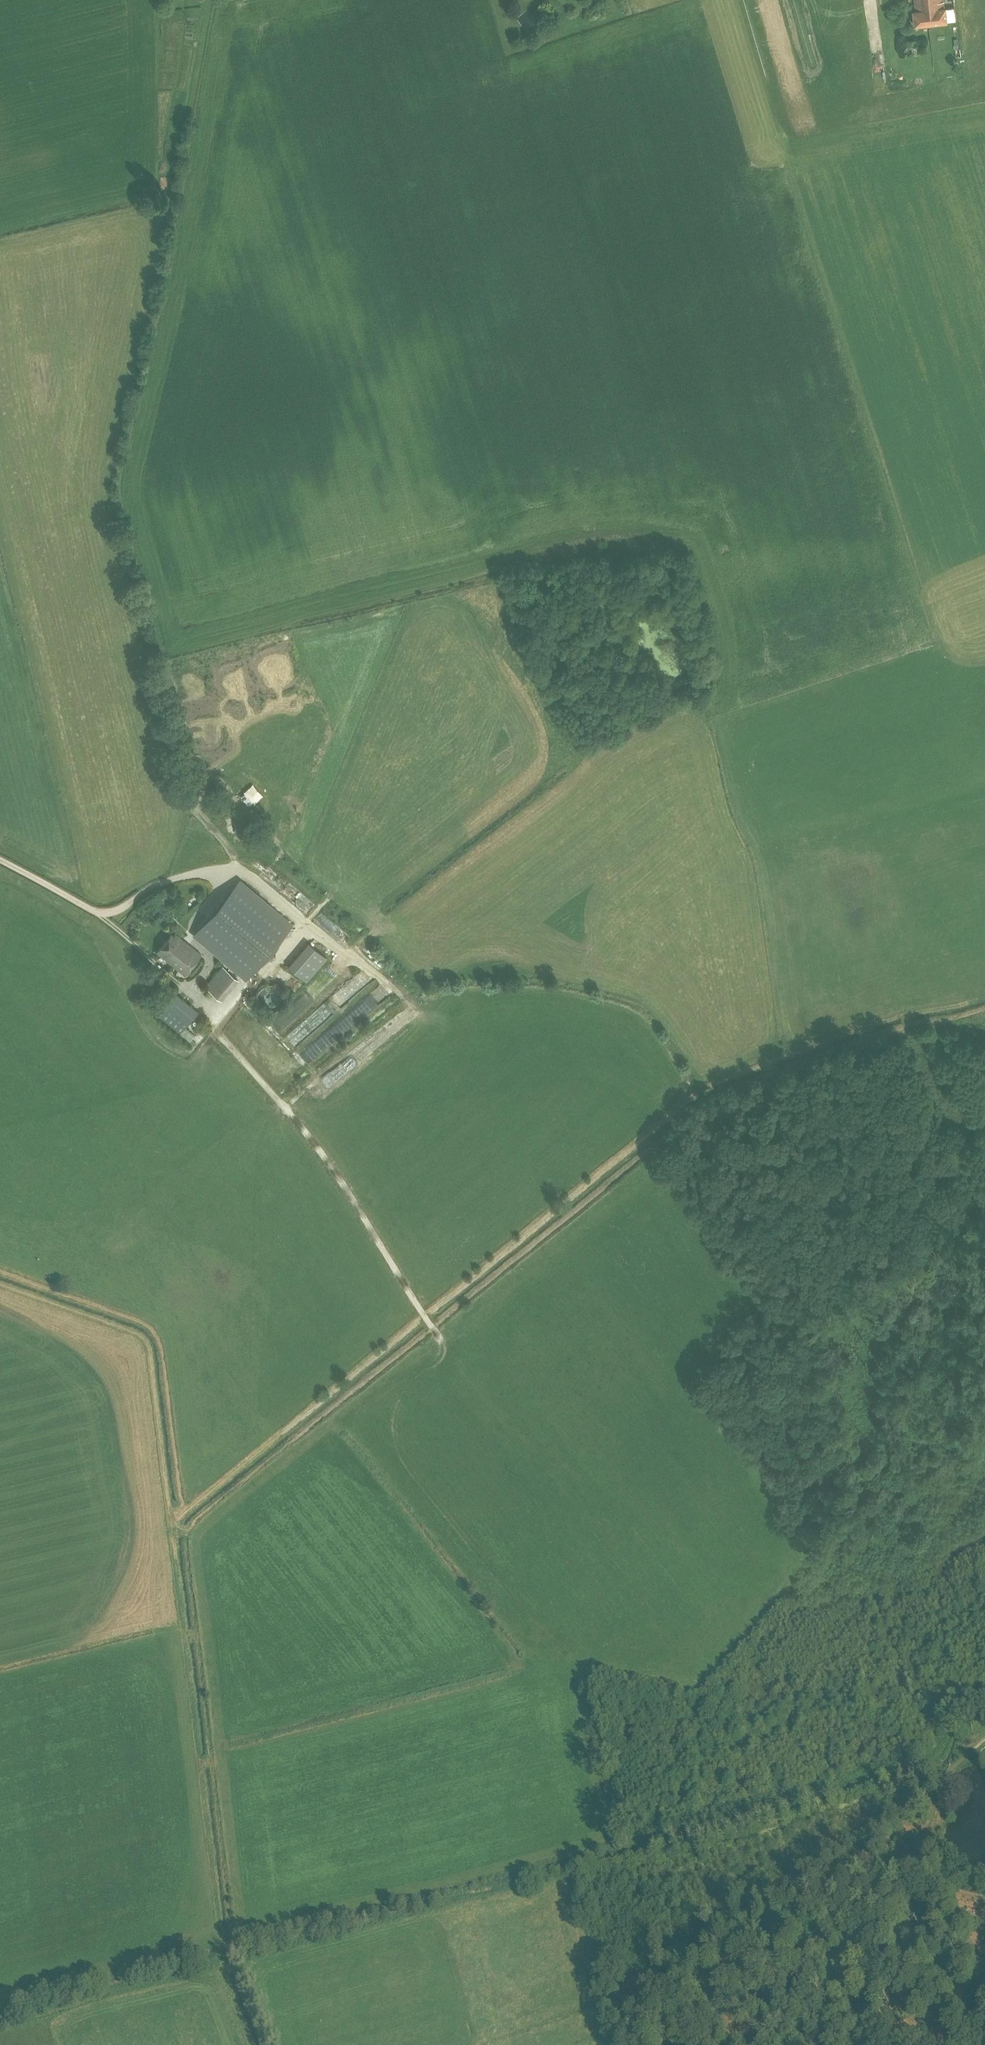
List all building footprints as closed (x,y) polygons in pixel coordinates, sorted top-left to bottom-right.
[(917,11),(914,11),(915,25),(948,21),(946,8),(944,8),(943,0),(915,0),(917,11)] [(947,4),(948,18),(958,18),(958,4),(947,4)] [(903,42),(904,50),(909,50),(909,55),(918,54),(917,50),(922,49),(921,40),(917,41),(917,40),(908,41),(903,42)] [(954,57),(962,56),(961,49),(953,50),(954,57)] [(238,971),(247,978),(291,925),(239,881),(194,934),(227,961),(238,971)] [(301,909),(306,904),(300,897),(295,902),(301,909)] [(158,952),(171,963),(188,943),(174,931),(158,952)] [(311,979),(332,957),(316,942),(295,964),(311,979)] [(188,943),(171,963),(185,974),(202,954),(188,943)] [(238,971),(227,961),(206,987),(218,996),(238,971)] [(280,987),(276,985),(273,985),(269,986),(265,988),(263,990),(260,993),(260,996),(259,999),(260,1002),(261,1006),(263,1008),(264,1010),(266,1012),(270,1013),(273,1013),(276,1013),(279,1012),(281,1010),(284,1008),(286,1005),(287,1002),(287,1000),(287,996),(286,993),(284,990),(280,987)] [(367,1019),(392,997),(383,988),(358,1010),(367,1019)] [(184,1031),(198,1014),(173,994),(160,1012),(184,1031)] [(290,1009),(301,1018),(310,1008),(299,998),(290,1009)] [(314,1061),(342,1038),(336,1030),(341,1026),(334,1016),(339,1012),(331,1002),(292,1035),(314,1061)] [(290,1009),(276,1020),(286,1032),(300,1021),(290,1009)]
